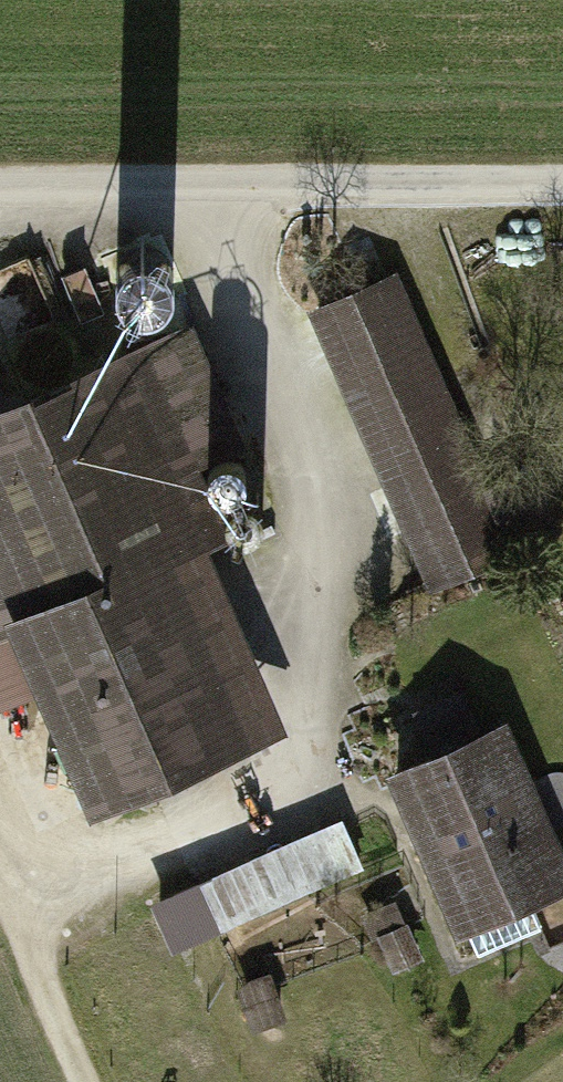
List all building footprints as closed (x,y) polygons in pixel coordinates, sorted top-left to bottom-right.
[(64,321),(33,257),(0,273),(0,292),(24,340),(64,321)] [(390,281),(318,312),(435,582),(507,551),(390,281)] [(185,333),(136,354),(186,472),(236,451),(185,333)] [(99,806),(238,747),(159,564),(215,540),(186,472),(136,354),(0,412),(0,630),(20,622),(51,694),(99,806)] [(0,630),(0,716),(51,694),(20,622),(0,630)] [(422,704),(431,744),(481,733),(473,693),(422,704)] [(448,942),(464,935),(476,964),(542,936),(529,907),(562,893),(562,869),(502,725),(378,778),(448,942)] [(313,828),(146,901),(168,950),(334,877),(313,828)] [(370,933),(391,979),(418,967),(397,921),(370,933)]
